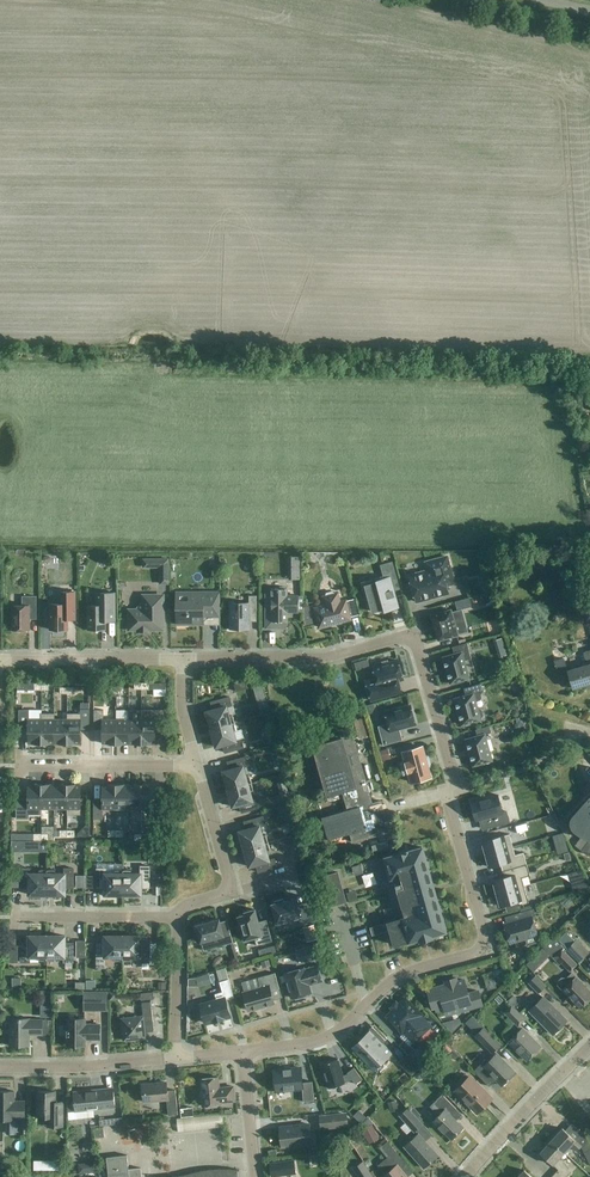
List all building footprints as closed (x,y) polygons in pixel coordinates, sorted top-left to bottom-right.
[(331,559),(331,550),(322,550),(322,559),(331,559)] [(288,580),(300,580),(300,572),(301,557),(289,557),(288,580)] [(446,586),(454,583),(447,557),(425,563),(428,571),(409,576),(411,585),(409,585),(408,587),(410,595),(412,596),(414,596),(416,602),(448,594),(446,586)] [(151,560),(151,567),(160,567),(160,583),(167,583),(167,559),(151,560)] [(377,582),(365,586),(372,612),(384,609),(385,611),(397,608),(392,591),(399,589),(392,562),(380,565),(384,579),(377,581),(377,582)] [(492,591),(488,575),(480,577),(484,592),(492,591)] [(286,589),(265,589),(265,629),(287,629),(287,612),(295,612),(295,596),(286,596),(286,589)] [(60,604),(50,604),(50,630),(67,630),(67,614),(75,614),(75,592),(60,592),(60,604)] [(176,592),(176,624),(203,624),(203,622),(208,617),(219,617),(219,592),(176,592)] [(314,609),(319,628),(351,620),(350,617),(359,615),(355,599),(346,601),(340,602),(338,593),(335,594),(332,592),(326,593),(326,596),(323,597),(325,606),(314,609)] [(96,606),(88,606),(88,630),(94,630),(96,632),(99,630),(102,630),(102,621),(114,621),(114,593),(96,593),(96,606)] [(22,606),(12,606),(13,630),(29,630),(29,615),(36,615),(36,596),(22,596),(22,606)] [(129,610),(129,630),(163,629),(162,596),(143,596),(143,603),(141,603),(136,608),(136,610),(129,610)] [(229,603),(230,629),(249,629),(249,611),(256,611),(256,596),(249,596),(249,603),(229,603)] [(471,606),(469,598),(455,602),(457,610),(471,606)] [(451,610),(431,615),(438,641),(458,635),(451,610)] [(454,654),(443,657),(450,684),(469,679),(464,661),(471,659),(467,643),(452,647),(454,654)] [(573,688),(589,683),(589,650),(584,652),(588,665),(568,671),(573,688)] [(373,668),(376,679),(365,682),(371,701),(390,696),(386,684),(403,679),(398,661),(388,663),(387,661),(375,664),(376,667),(373,668)] [(236,692),(248,688),(246,681),(234,684),(236,692)] [(466,696),(454,699),(462,725),(481,720),(480,718),(481,718),(483,715),(481,710),(479,709),(477,709),(475,701),(479,700),(481,698),(480,693),(483,692),(481,684),(464,688),(466,696)] [(206,712),(211,729),(235,723),(232,715),(229,716),(227,707),(232,706),(229,697),(211,702),(213,710),(206,712)] [(399,729),(415,724),(410,706),(385,713),(388,724),(378,726),(383,746),(402,740),(399,729)] [(67,714),(67,720),(67,744),(80,744),(80,729),(89,729),(89,709),(80,709),(80,714),(67,714)] [(28,729),(28,744),(41,744),(41,720),(29,720),(29,710),(18,710),(18,729),(28,729)] [(142,744),(155,744),(155,729),(163,729),(163,710),(142,710),(142,720),(142,744)] [(41,714),(41,720),(41,744),(54,744),(54,720),(54,714),(41,714)] [(363,718),(353,721),(358,740),(368,738),(363,718)] [(67,720),(54,720),(54,744),(67,744),(67,720)] [(103,744),(116,744),(116,720),(103,720),(103,744)] [(116,744),(129,744),(129,720),(116,720),(116,744)] [(129,744),(142,744),(142,720),(129,720),(129,744)] [(211,729),(216,747),(223,745),(225,753),(243,748),(241,739),(236,741),(233,732),(237,731),(235,723),(211,729)] [(477,736),(466,740),(473,766),(492,761),(485,735),(491,733),(489,726),(475,730),(477,736)] [(274,728),(265,730),(268,744),(278,741),(274,728)] [(352,843),(389,832),(380,801),(372,803),(353,736),(342,739),(342,738),(312,746),(327,796),(343,792),(348,810),(322,818),(328,840),(350,834),(352,843)] [(391,746),(392,758),(402,756),(400,745),(391,746)] [(411,783),(430,777),(422,747),(403,752),(405,762),(401,763),(404,774),(408,773),(411,783)] [(382,762),(390,759),(388,749),(379,752),(382,762)] [(223,772),(228,789),(251,783),(249,775),(246,776),(243,767),(248,766),(246,757),(227,762),(230,770),(223,772)] [(254,791),(251,783),(228,789),(232,807),(239,805),(242,813),(260,808),(258,799),(253,801),(250,792),(254,791)] [(29,815),(41,815),(41,809),(41,785),(28,785),(28,799),(16,799),(16,819),(29,819),(29,815)] [(41,809),(54,809),(54,785),(41,785),(41,809)] [(67,785),(54,785),(54,809),(67,809),(67,785)] [(80,785),(67,785),(67,809),(67,815),(80,815),(80,785)] [(102,809),(116,809),(116,785),(102,785),(102,800),(93,800),(93,819),(102,819),(102,809)] [(116,809),(129,809),(129,785),(116,785),(116,809)] [(129,809),(141,809),(141,785),(129,785),(129,809)] [(155,785),(141,785),(141,809),(162,809),(162,792),(155,792),(155,785)] [(589,840),(581,851),(586,854),(589,856),(589,792),(569,815),(568,817),(567,819),(566,821),(567,823),(568,827),(568,828),(570,829),(571,830),(578,835),(589,840)] [(271,796),(271,803),(287,801),(286,794),(271,796)] [(476,805),(481,825),(510,817),(505,798),(476,805)] [(292,806),(285,808),(293,833),(299,831),(292,806)] [(239,832),(244,849),(268,843),(266,835),(262,836),(260,827),(265,825),(262,817),(244,822),(246,830),(239,832)] [(484,838),(486,847),(507,842),(504,833),(484,838)] [(303,845),(301,836),(291,838),(294,848),(303,845)] [(38,841),(36,841),(10,841),(10,844),(10,845),(10,851),(36,851),(39,851),(47,851),(47,850),(47,841),(38,841)] [(270,850),(268,843),(244,849),(249,867),(256,865),(258,873),(276,868),(274,859),(269,860),(267,851),(270,850)] [(422,847),(377,859),(379,866),(375,867),(378,877),(382,876),(383,879),(404,873),(407,885),(396,888),(404,917),(388,922),(394,945),(419,938),(420,941),(433,938),(432,934),(445,930),(422,847)] [(493,871),(511,865),(508,855),(490,860),(493,871)] [(524,886),(521,878),(530,876),(526,864),(502,871),(504,878),(493,881),(496,894),(524,886)] [(131,870),(123,870),(123,895),(141,895),(141,888),(149,888),(149,866),(140,866),(140,874),(131,874),(131,870)] [(29,888),(29,895),(47,895),(47,870),(39,870),(39,874),(30,874),(30,869),(21,869),(21,888),(29,888)] [(55,870),(47,870),(47,895),(65,895),(65,888),(73,888),(73,869),(64,869),(64,874),(55,874),(55,870)] [(105,895),(123,895),(123,870),(115,870),(115,874),(106,874),(106,869),(97,869),(97,888),(105,888),(105,895)] [(338,872),(324,876),(332,906),(347,903),(338,872)] [(528,903),(524,886),(496,894),(500,906),(505,905),(519,901),(520,906),(528,903)] [(298,909),(295,898),(284,901),(283,899),(273,902),(274,904),(272,905),(277,923),(282,922),(283,924),(292,922),(292,919),(299,917),(301,925),(311,922),(307,907),(298,909)] [(367,915),(379,913),(377,899),(365,901),(367,915)] [(520,920),(504,925),(510,943),(525,938),(527,945),(536,943),(534,936),(537,935),(531,917),(535,916),(533,909),(518,913),(520,920)] [(260,929),(255,910),(245,913),(245,915),(238,917),(244,940),(254,938),(256,946),(272,941),(268,927),(260,929)] [(199,936),(201,942),(203,951),(233,943),(228,925),(221,927),(219,919),(196,926),(197,928),(194,929),(197,937),(199,936)] [(379,932),(386,929),(383,921),(376,924),(379,932)] [(47,936),(29,936),(29,943),(21,943),(21,962),(30,962),(30,957),(39,957),(39,961),(47,961),(47,936)] [(65,936),(47,936),(47,961),(55,961),(55,957),(64,957),(64,962),(73,962),(73,943),(65,943),(65,936)] [(115,961),(123,961),(123,936),(105,936),(105,943),(97,943),(97,967),(106,967),(106,957),(115,957),(115,961)] [(141,943),(141,936),(123,936),(123,961),(131,961),(131,957),(140,957),(140,962),(149,962),(149,943),(141,943)] [(589,952),(577,939),(566,949),(579,963),(589,952)] [(85,957),(85,941),(76,941),(76,957),(85,957)] [(9,946),(9,962),(17,962),(17,946),(9,946)] [(295,950),(298,962),(313,957),(310,946),(295,950)] [(569,970),(576,964),(561,948),(553,956),(559,963),(561,962),(569,970)] [(303,968),(285,973),(292,998),(310,993),(307,984),(312,982),(312,983),(322,981),(317,966),(303,970),(303,968)] [(234,998),(225,968),(216,970),(222,992),(215,994),(216,1001),(200,1006),(205,1023),(212,1021),(213,1022),(223,1019),(223,1018),(230,1016),(225,1000),(234,998)] [(539,978),(549,988),(555,983),(546,972),(539,978)] [(576,977),(571,972),(566,977),(562,977),(557,981),(557,985),(562,991),(563,990),(581,1007),(589,998),(589,991),(576,977)] [(198,987),(213,983),(210,973),(195,978),(198,987)] [(260,987),(243,993),(248,1011),(274,1004),(270,991),(279,989),(275,973),(258,978),(260,987)] [(528,982),(538,992),(545,986),(535,976),(528,982)] [(446,984),(428,989),(433,1007),(436,1006),(437,1010),(445,1008),(447,1014),(482,1004),(478,990),(468,993),(464,979),(458,981),(457,977),(445,981),(446,984)] [(107,991),(84,991),(84,1011),(108,1010),(107,991)] [(153,992),(141,993),(141,1001),(154,999),(153,992)] [(543,997),(529,1010),(553,1034),(567,1020),(543,997)] [(386,1017),(402,1033),(406,1030),(416,1040),(430,1026),(420,1016),(421,1015),(405,998),(386,1017)] [(121,1019),(124,1041),(146,1038),(144,1022),(153,1021),(151,1002),(142,1003),(143,1016),(121,1019)] [(505,1012),(518,1026),(525,1019),(512,1005),(505,1012)] [(470,1013),(458,1016),(461,1027),(474,1023),(472,1017),(479,1015),(477,1007),(469,1009),(470,1013)] [(10,1019),(10,1045),(29,1046),(29,1035),(42,1035),(42,1020),(29,1020),(29,1019),(10,1019)] [(67,1019),(67,1046),(85,1046),(85,1039),(100,1039),(99,1024),(85,1025),(85,1019),(67,1019)] [(501,1045),(483,1027),(474,1036),(492,1054),(501,1045)] [(541,1046),(522,1028),(508,1042),(527,1060),(541,1046)] [(351,1047),(351,1048),(374,1071),(373,1070),(390,1053),(392,1054),(392,1053),(378,1039),(377,1039),(370,1032),(353,1049),(351,1047)] [(421,1044),(409,1057),(419,1067),(432,1055),(421,1044)] [(496,1080),(501,1085),(515,1072),(496,1053),(483,1066),(481,1064),(474,1071),(489,1086),(496,1080)] [(335,1055),(317,1060),(327,1089),(343,1084),(351,1087),(353,1093),(365,1087),(361,1081),(354,1070),(350,1072),(352,1076),(343,1078),(335,1055)] [(311,1093),(309,1079),(298,1081),(295,1066),(273,1070),(276,1089),(298,1085),(299,1095),(311,1093)] [(218,1077),(200,1079),(203,1106),(221,1104),(220,1102),(235,1101),(233,1087),(219,1088),(218,1077)] [(469,1077),(456,1090),(476,1111),(490,1097),(469,1077)] [(142,1085),(144,1102),(167,1099),(168,1116),(178,1115),(175,1090),(167,1091),(166,1083),(142,1085)] [(113,1088),(73,1092),(75,1111),(115,1108),(113,1088)] [(14,1120),(14,1118),(25,1118),(25,1101),(14,1101),(14,1091),(0,1091),(0,1120),(14,1120)] [(38,1091),(37,1117),(48,1117),(48,1126),(62,1126),(62,1107),(55,1107),(55,1092),(38,1091)] [(442,1094),(430,1106),(439,1115),(432,1123),(437,1128),(439,1127),(451,1139),(463,1128),(450,1115),(456,1109),(442,1094)] [(178,1097),(180,1111),(190,1109),(188,1096),(178,1097)] [(398,1110),(396,1100),(388,1103),(391,1112),(398,1110)] [(407,1108),(399,1116),(414,1131),(422,1124),(407,1108)] [(319,1116),(321,1130),(349,1127),(347,1113),(319,1116)] [(178,1132),(224,1127),(222,1114),(176,1119),(178,1132)] [(123,1124),(122,1117),(99,1120),(100,1127),(123,1124)] [(379,1139),(372,1124),(362,1129),(369,1144),(379,1139)] [(285,1127),(278,1128),(280,1147),(287,1146),(310,1144),(308,1125),(285,1127)] [(104,1137),(103,1127),(93,1128),(94,1138),(104,1137)] [(552,1140),(565,1152),(571,1146),(577,1152),(582,1147),(589,1163),(589,1147),(583,1132),(575,1140),(563,1129),(552,1140)] [(418,1134),(404,1146),(424,1168),(438,1155),(418,1134)] [(570,1172),(559,1158),(565,1152),(552,1140),(541,1153),(559,1170),(553,1176),(565,1176),(570,1172)] [(400,1156),(387,1142),(383,1145),(380,1148),(387,1157),(392,1163),(400,1156)] [(140,1168),(128,1170),(127,1156),(107,1158),(109,1176),(141,1176),(140,1168)] [(383,1176),(384,1176),(408,1176),(414,1172),(400,1156),(392,1163),(387,1157),(378,1165),(386,1174),(383,1176)] [(353,1168),(359,1176),(373,1176),(363,1162),(353,1168)] [(284,1165),(284,1168),(281,1168),(283,1176),(297,1176),(295,1166),(291,1167),(290,1164),(284,1165)]
